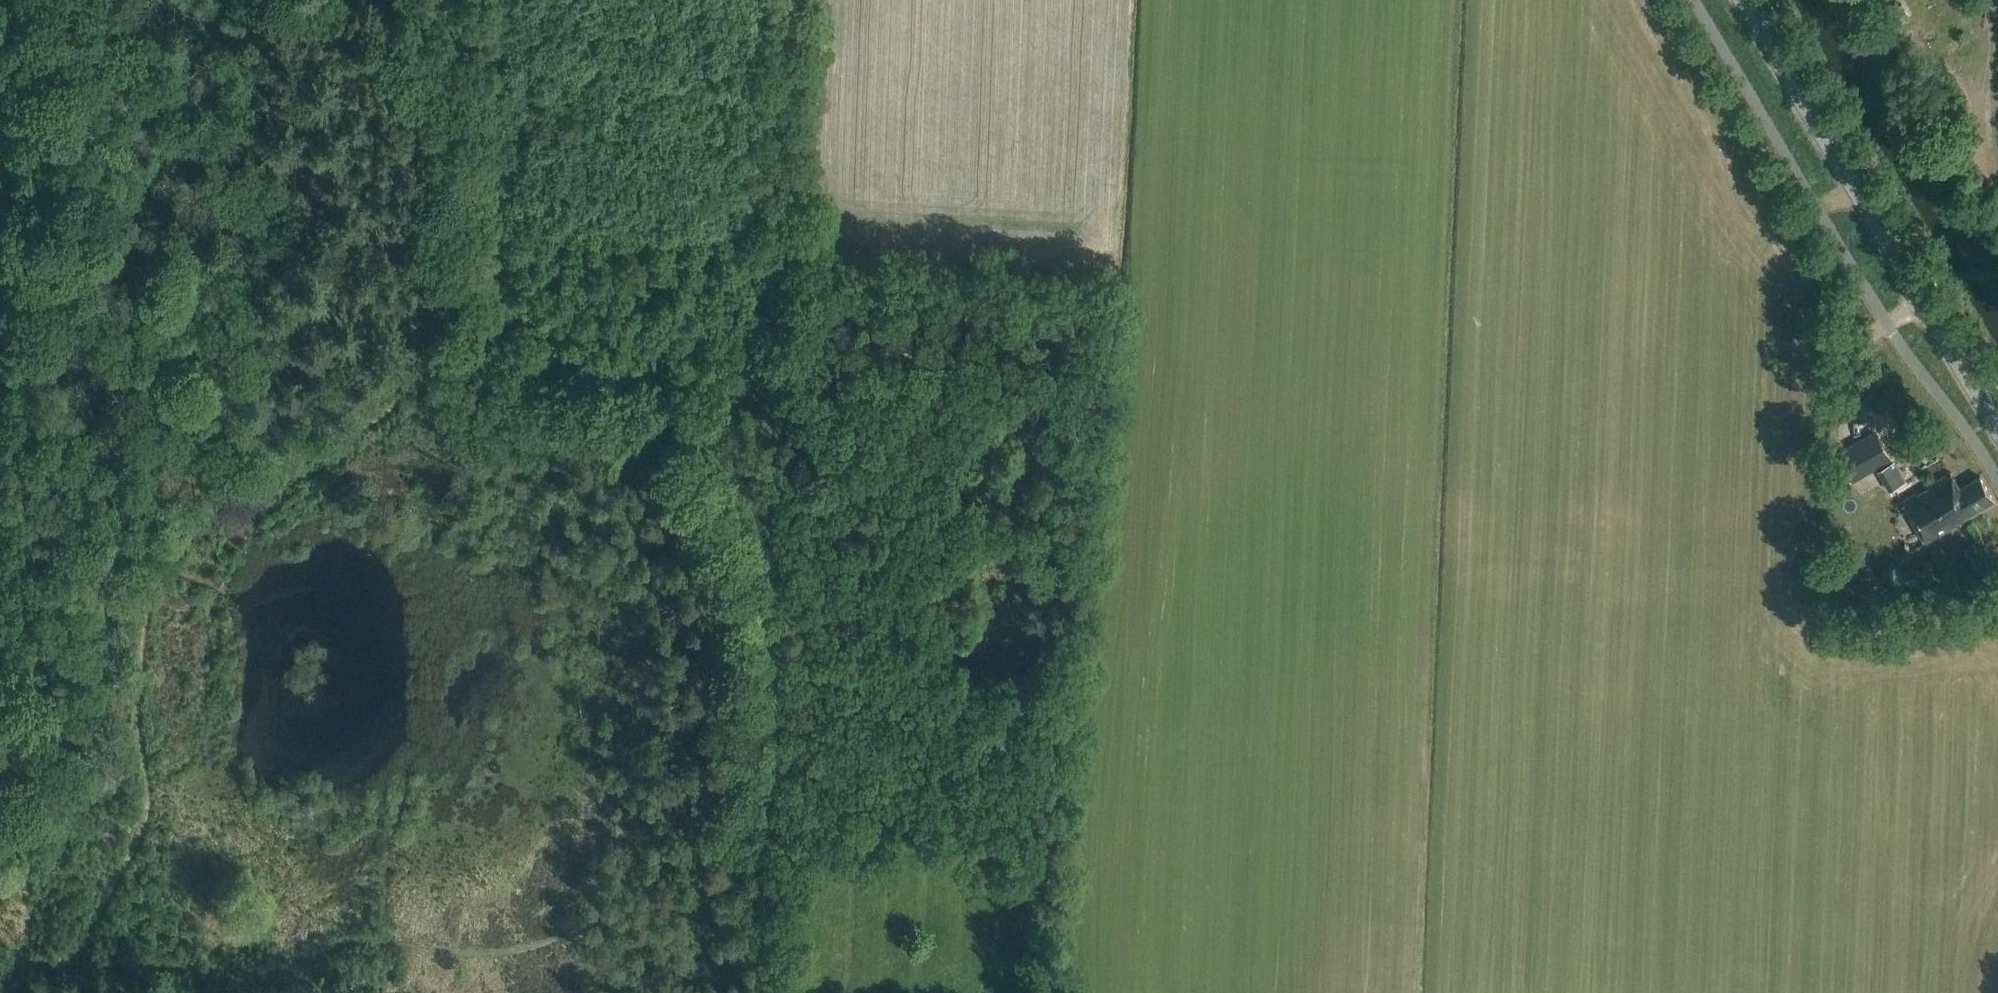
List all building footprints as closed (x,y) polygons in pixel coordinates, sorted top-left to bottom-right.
[(1910,19),(1901,4),(1883,15),(1892,30),(1910,19)] [(1875,430),(1851,444),(1868,473),(1892,458),(1875,430)] [(1901,458),(1885,467),(1896,487),(1912,478),(1901,458)] [(1995,501),(1985,488),(1978,478),(1960,491),(1949,473),(1901,501),(1926,542),(1995,501)] [(1893,592),(1907,583),(1896,564),(1881,573),(1893,592)]
